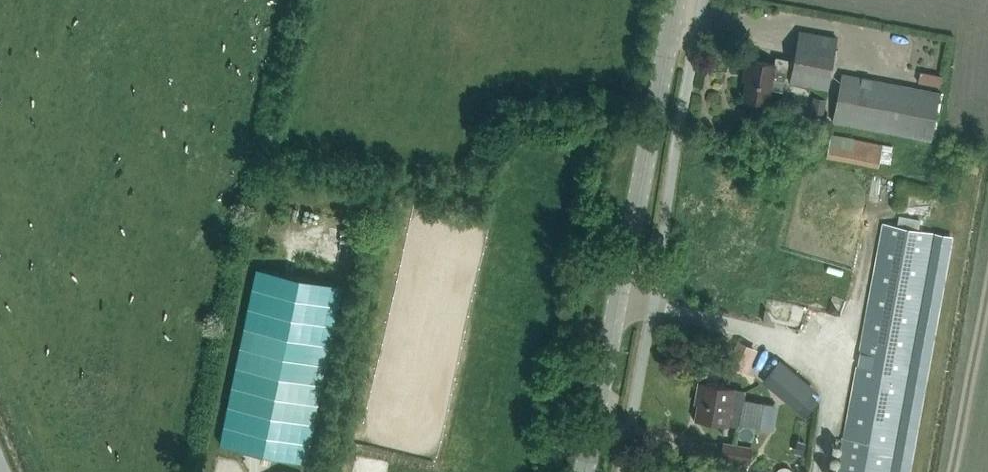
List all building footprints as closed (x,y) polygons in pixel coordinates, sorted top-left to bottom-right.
[(828,89),(837,37),(800,30),(791,82),(828,89)] [(748,72),(744,96),(768,101),(771,87),(782,89),(785,75),(786,76),(789,59),(777,57),(775,63),(748,58),(745,71),(748,72)] [(940,85),(942,74),(921,70),(919,81),(940,85)] [(842,74),(834,121),(933,138),(941,91),(842,74)] [(828,157),(880,166),(884,144),(832,135),(828,157)] [(950,235),(932,232),(919,229),(897,225),(884,223),(838,471),(908,471),(950,235)] [(308,458),(338,281),(253,266),(240,338),(272,344),(271,351),(278,352),(275,366),(278,367),(277,378),(287,379),(280,420),(279,419),(275,442),(263,440),(261,450),(308,458)] [(746,372),(757,348),(738,340),(727,364),(746,372)] [(812,391),(776,362),(761,380),(798,410),(812,391)] [(700,383),(697,395),(700,395),(696,418),(728,424),(734,425),(734,422),(758,426),(763,401),(745,398),(746,391),(700,383)] [(750,463),(752,447),(724,442),(722,458),(750,463)]
